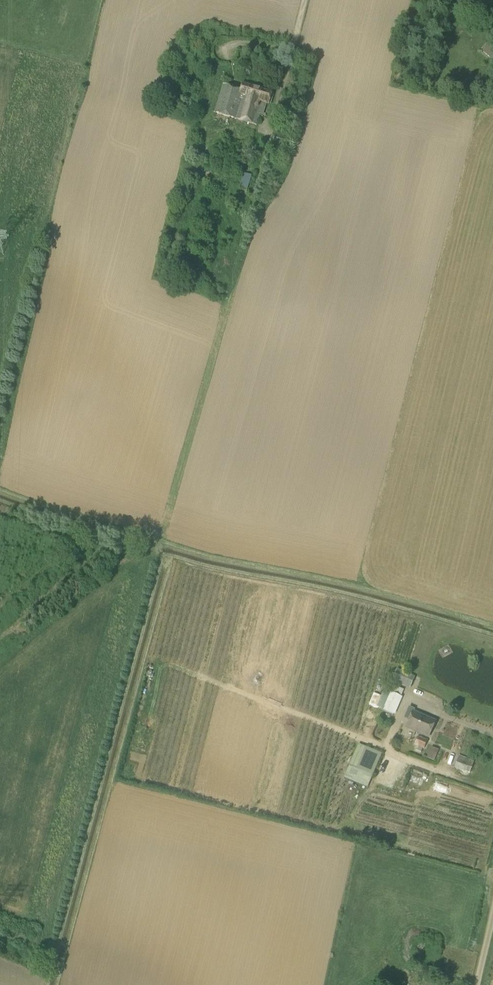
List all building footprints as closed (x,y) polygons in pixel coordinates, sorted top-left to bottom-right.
[(483,52),(492,60),(492,59),(492,47),(489,44),(483,52)] [(240,88),(223,84),(215,114),(256,125),(259,114),(262,115),(265,104),(267,104),(271,92),(241,84),(240,88)] [(285,146),(287,138),(274,134),(272,142),(285,146)] [(251,136),(247,145),(259,150),(263,141),(251,136)] [(239,176),(236,186),(239,187),(248,190),(252,176),(244,174),(243,177),(239,176)] [(397,669),(392,681),(402,685),(407,673),(397,669)] [(395,714),(402,697),(390,692),(383,709),(395,714)] [(416,732),(423,717),(412,712),(405,728),(416,732)] [(423,717),(416,732),(428,737),(435,722),(423,717)] [(424,749),(427,740),(418,736),(414,745),(417,746),(415,750),(421,752),(423,748),(424,749)] [(438,753),(430,750),(426,758),(434,761),(438,753)] [(470,773),(474,762),(459,756),(455,767),(470,773)]
